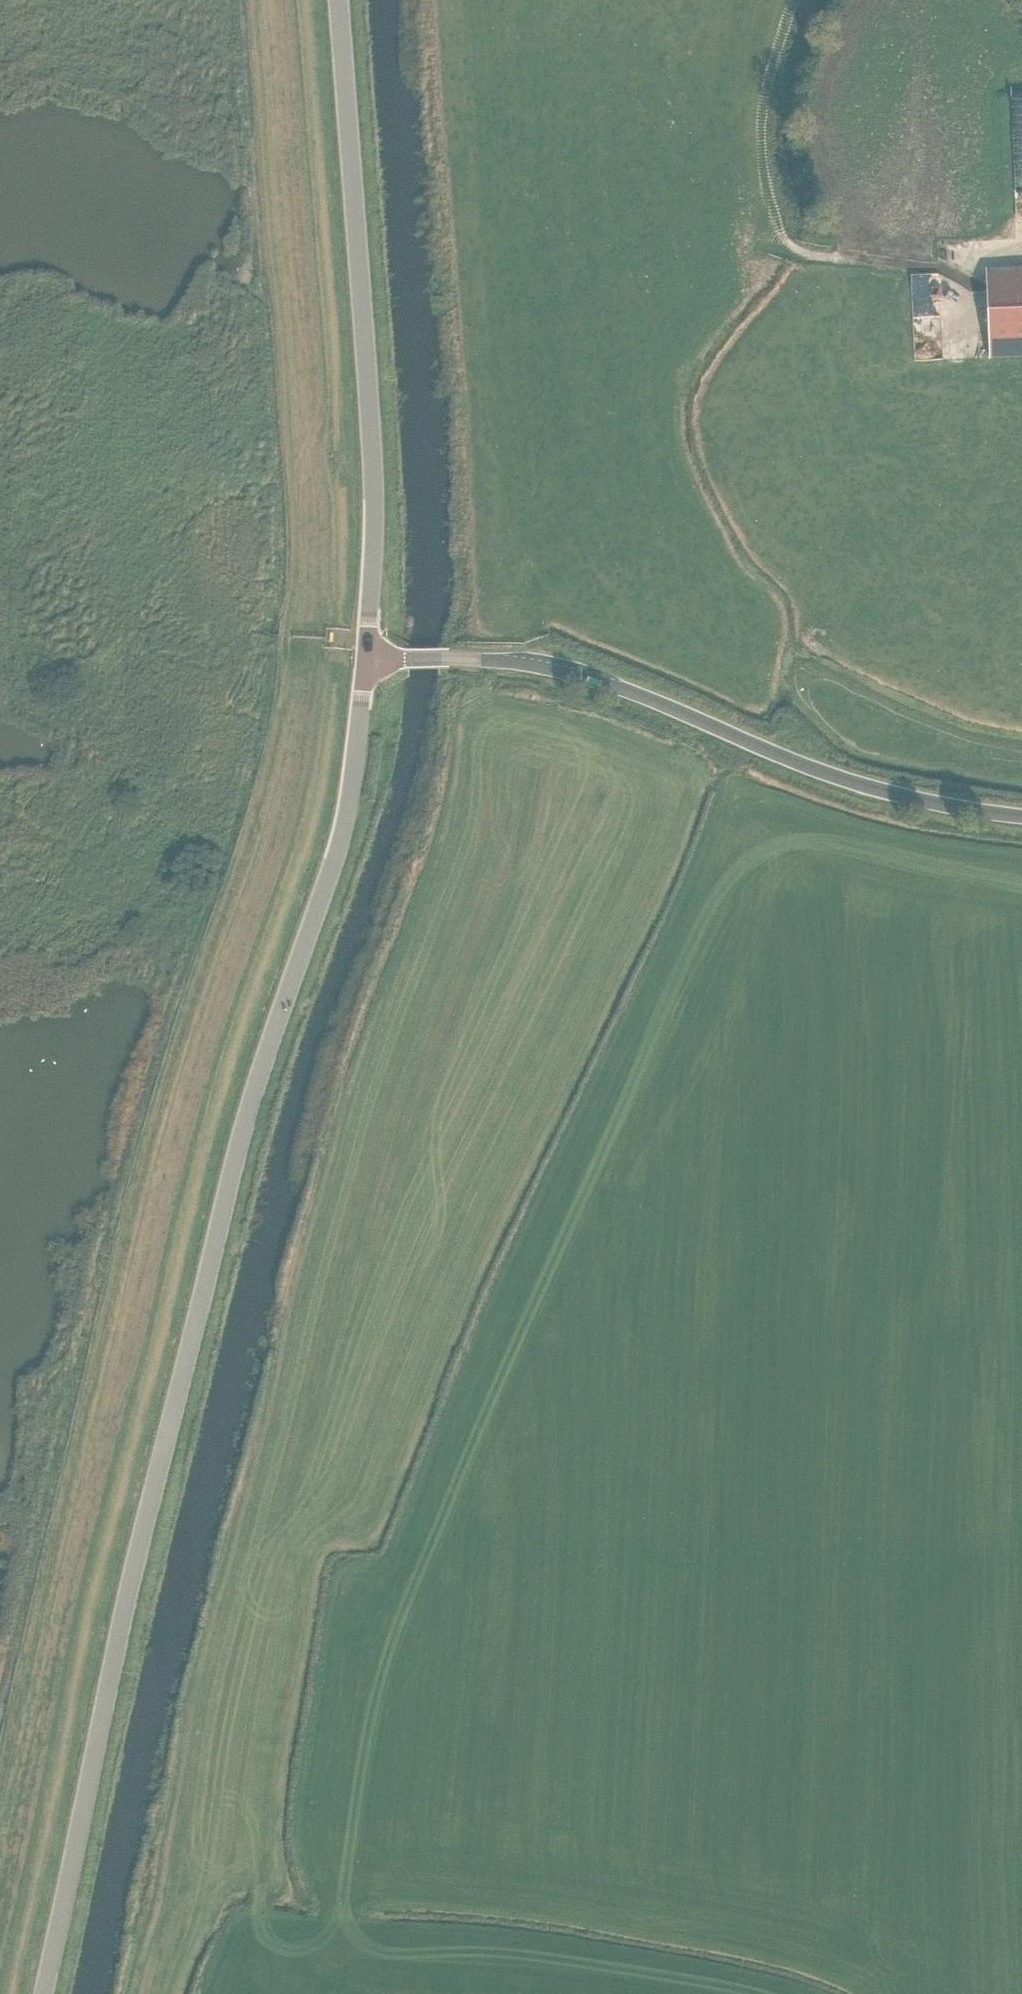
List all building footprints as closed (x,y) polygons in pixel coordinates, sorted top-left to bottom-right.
[(992,271),(992,360),(1021,358),(1021,270),(992,271)]
